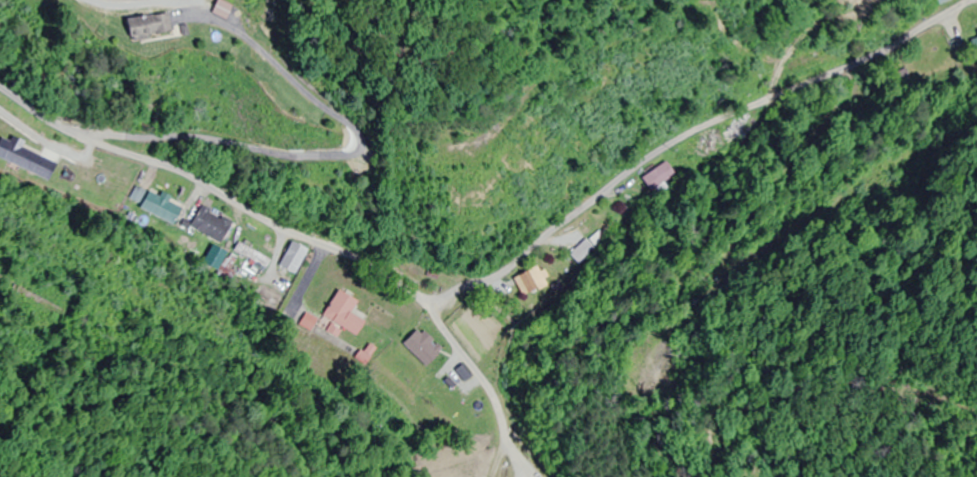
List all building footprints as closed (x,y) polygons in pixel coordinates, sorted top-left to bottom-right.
[(217,0),(215,0),(209,12),(223,19),(230,7),(217,0)] [(114,17),(115,37),(164,34),(163,14),(114,17)] [(2,135),(0,139),(0,148),(6,153),(4,157),(30,174),(39,160),(2,135)] [(642,178),(652,194),(678,177),(668,161),(642,178)] [(175,225),(182,208),(168,202),(171,197),(160,193),(159,196),(136,187),(131,200),(141,204),(139,210),(175,225)] [(217,220),(206,207),(192,220),(214,244),(233,227),(222,215),(217,220)] [(582,264),(597,250),(588,240),(572,254),(582,264)] [(279,266),(296,274),(307,250),(290,242),(279,266)] [(273,261),(239,243),(234,251),(269,269),(273,261)] [(540,265),(513,278),(522,298),(549,285),(540,265)] [(358,336),(368,318),(354,310),(358,302),(337,291),(323,317),(358,336)] [(440,353),(417,330),(403,343),(427,367),(440,353)] [(448,384),(459,391),(472,373),(460,365),(448,384)]
